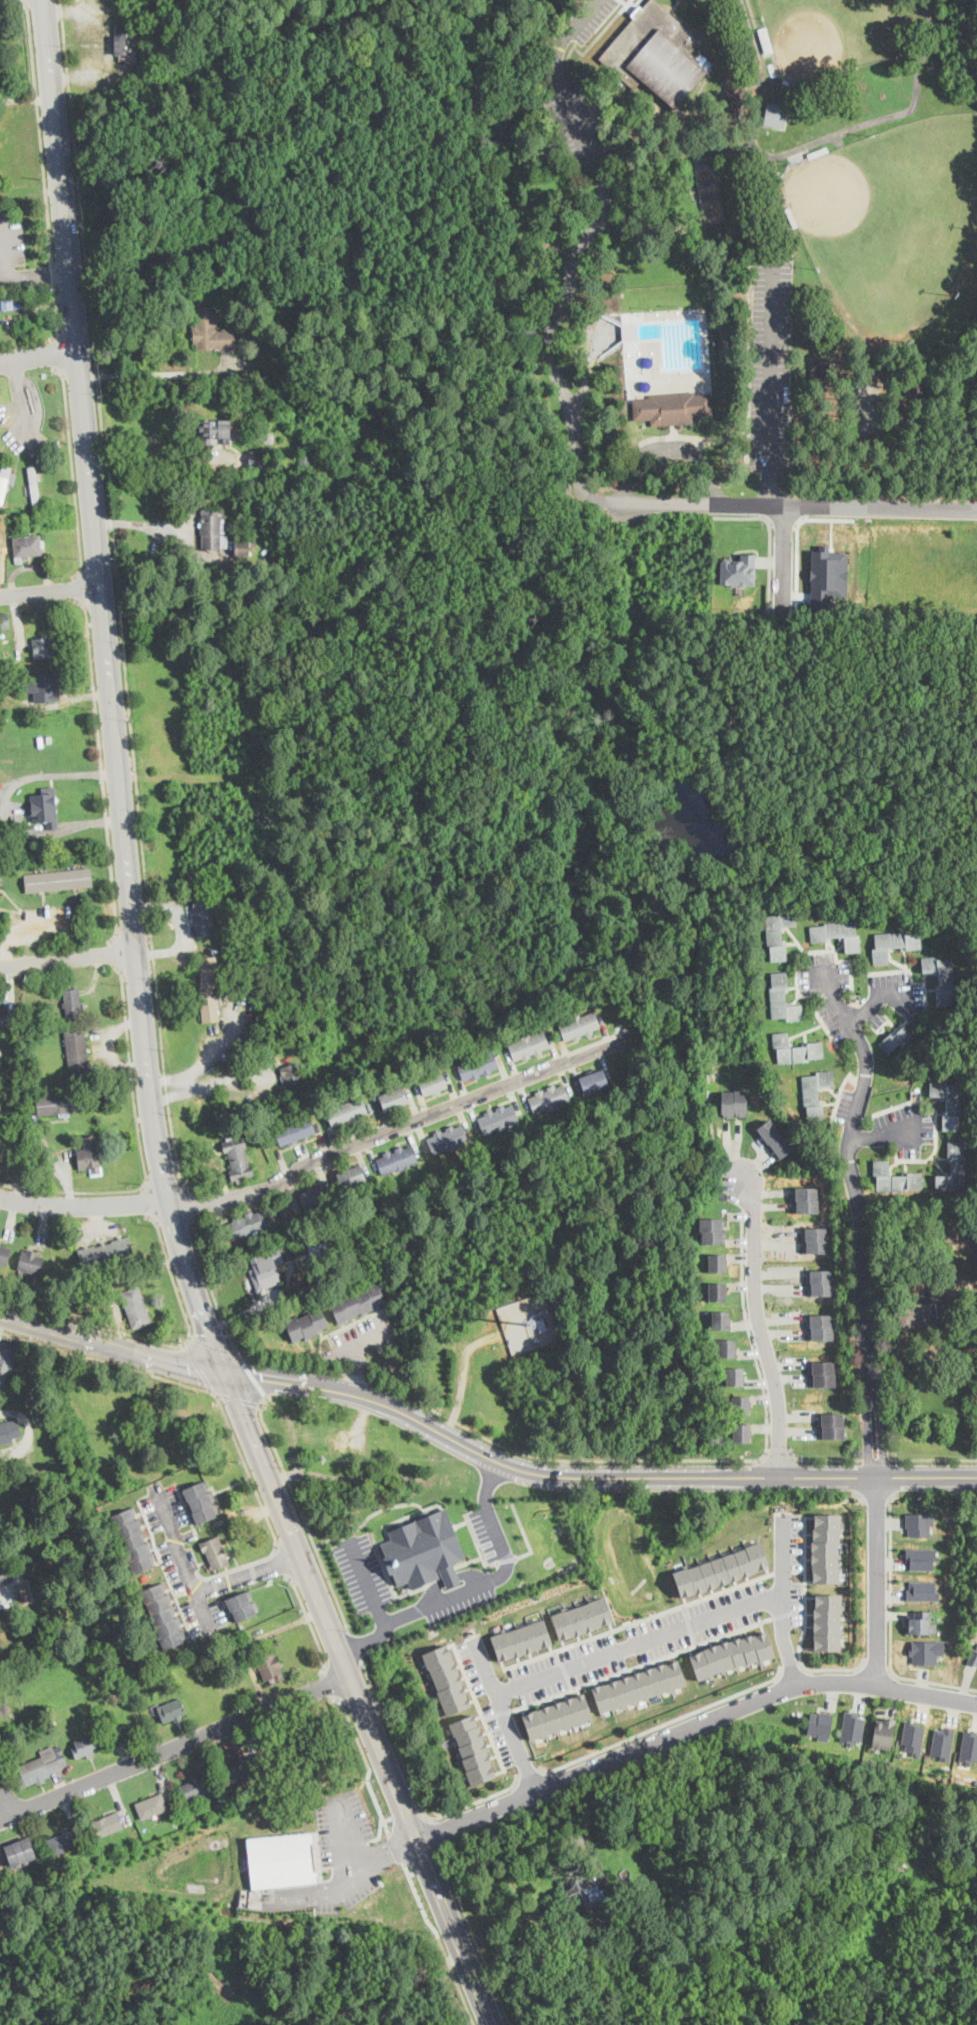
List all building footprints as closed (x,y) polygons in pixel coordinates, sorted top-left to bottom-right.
[(642,9),(650,0),(654,0),(669,13),(701,40),(688,55),(707,72),(675,109),(642,80),(634,89),(599,59),(634,18),(633,16),(640,8),(642,9)] [(137,26),(136,35),(126,35),(126,50),(135,50),(135,64),(126,64),(126,61),(120,61),(120,55),(116,55),(116,25),(137,26)] [(774,50),(765,52),(757,27),(767,25),(774,50)] [(845,76),(820,83),(818,76),(844,69),(845,76)] [(788,104),(784,126),(764,123),(768,100),(788,104)] [(809,157),(807,153),(827,145),(828,150),(809,157)] [(726,224),(704,228),(694,164),(716,160),(726,224)] [(784,172),(782,178),(776,175),(778,170),(784,172)] [(798,225),(793,227),(785,208),(790,206),(798,225)] [(27,306),(15,308),(14,294),(26,293),(27,306)] [(14,307),(2,308),(1,295),(13,294),(14,307)] [(217,307),(217,329),(236,329),(236,350),(197,351),(197,344),(194,344),(194,328),(196,328),(196,308),(217,307)] [(696,392),(696,395),(712,394),(714,415),(697,417),(697,423),(651,427),(651,420),(634,421),(632,399),(649,398),(649,395),(696,392)] [(231,437),(231,444),(224,444),(224,439),(211,439),(211,444),(202,444),(202,420),(231,420),(231,437)] [(310,448),(309,463),(302,463),(302,448),(310,448)] [(380,456),(368,460),(366,454),(378,450),(380,456)] [(2,506),(0,506),(0,474),(2,465),(11,467),(8,480),(2,506)] [(41,506),(33,507),(27,467),(35,466),(41,506)] [(225,520),(225,533),(222,533),(222,535),(228,535),(228,548),(221,548),(221,549),(202,549),(202,522),(202,510),(225,510),(225,520)] [(1,534),(0,526),(0,519),(8,518),(10,533),(1,534)] [(41,535),(41,541),(45,540),(46,548),(42,548),(42,555),(28,556),(29,559),(23,559),(24,563),(16,564),(13,538),(41,535)] [(256,538),(256,546),(251,546),(250,555),(235,555),(236,541),(250,542),(250,538),(256,538)] [(829,544),(829,551),(848,552),(847,598),(831,597),(831,606),(811,606),(811,578),(810,578),(810,569),(811,569),(812,549),(819,549),(819,544),(829,544)] [(754,584),(747,583),(745,585),(740,585),(739,584),(736,584),(736,585),(731,585),(731,584),(719,584),(720,561),(721,561),(722,559),(724,558),(726,558),(728,559),(736,560),(736,559),(740,559),(740,552),(755,553),(754,584)] [(304,558),(303,568),(287,567),(287,558),(304,558)] [(10,628),(0,630),(0,614),(8,613),(10,628)] [(53,657),(35,659),(33,639),(51,637),(53,657)] [(58,671),(60,699),(35,701),(35,690),(26,691),(25,673),(58,671)] [(58,821),(58,829),(48,830),(47,822),(34,823),(32,796),(43,795),(43,788),(56,787),(58,821)] [(42,892),(27,894),(25,876),(45,874),(92,869),(94,886),(42,892)] [(197,937),(196,937),(193,904),(200,903),(200,900),(212,899),(215,936),(197,937)] [(783,932),(783,941),(786,941),(787,960),(772,961),(771,947),(768,947),(766,917),(780,916),(780,912),(796,911),(797,926),(786,927),(786,931),(783,932)] [(856,921),(856,936),(860,936),(861,951),(846,952),(846,940),(840,940),(840,938),(832,938),(832,941),(812,942),(811,926),(825,926),(825,923),(856,921)] [(905,932),(905,935),(921,934),(921,948),(902,949),(902,947),(893,948),(893,951),(888,951),(889,964),(875,965),(874,948),(877,948),(876,933),(905,932)] [(253,951),(240,954),(237,941),(250,938),(253,951)] [(325,963),(316,965),(312,948),(321,946),(325,963)] [(217,957),(219,973),(223,973),(224,983),(220,983),(220,987),(214,988),(218,1020),(203,1021),(200,986),(203,986),(201,972),(199,972),(198,966),(200,965),(199,959),(217,957)] [(937,957),(937,960),(953,959),(955,989),(952,989),(953,1004),(939,1005),(938,987),(940,987),(939,976),(935,976),(935,972),(924,973),(923,958),(937,957)] [(251,968),(235,971),(234,961),(249,958),(251,968)] [(786,993),(787,1007),(802,1006),(803,1020),(788,1021),(787,1017),(772,1019),(770,988),(773,988),(772,973),(787,972),(789,992),(786,993)] [(83,1016),(67,1018),(64,991),(79,989),(83,1016)] [(7,1029),(0,1028),(0,1009),(6,1010),(5,1016),(4,1021),(8,1021),(7,1029)] [(593,1011),(596,1017),(600,1028),(593,1031),(593,1033),(586,1036),(585,1034),(581,1035),(582,1037),(574,1040),(574,1038),(565,1041),(558,1024),(572,1019),(571,1017),(579,1014),(580,1016),(593,1011)] [(14,1016),(13,1028),(7,1029),(8,1021),(4,1021),(5,1016),(8,1016),(8,1014),(14,1016)] [(931,1024),(925,1033),(919,1028),(926,1020),(931,1024)] [(915,1037),(903,1048),(900,1044),(891,1053),(882,1043),(903,1023),(915,1037)] [(92,1081),(73,1083),(65,1029),(85,1027),(92,1081)] [(545,1036),(549,1046),(550,1047),(542,1050),(543,1053),(535,1056),(534,1054),(529,1056),(530,1058),(523,1060),(523,1058),(515,1061),(511,1049),(509,1045),(522,1040),(522,1038),(531,1035),(531,1036),(544,1032),(545,1036)] [(789,1041),(790,1047),(808,1046),(807,1044),(823,1043),(824,1057),(809,1059),(809,1062),(779,1064),(778,1049),(775,1050),(774,1034),(788,1033),(789,1041)] [(17,1045),(17,1053),(7,1053),(7,1045),(17,1045)] [(494,1055),(499,1067),(491,1070),(492,1073),(485,1075),(484,1073),(479,1075),(480,1078),(473,1080),(472,1078),(464,1081),(458,1065),(471,1060),(471,1058),(480,1055),(480,1056),(493,1051),(494,1055)] [(304,1081),(285,1088),(281,1077),(282,1076),(280,1069),(298,1063),(304,1081)] [(594,1068),(595,1071),(603,1068),(609,1085),(585,1094),(584,1090),(579,1077),(587,1074),(586,1071),(594,1068)] [(434,1092),(426,1096),(419,1081),(442,1071),(448,1086),(434,1092)] [(819,1087),(820,1101),(823,1101),(825,1120),(809,1121),(808,1107),(805,1107),(803,1077),(818,1076),(818,1072),(833,1071),(834,1086),(819,1087)] [(946,1081),(946,1085),(962,1084),(962,1116),(959,1116),(959,1130),(944,1130),(944,1111),(946,1111),(946,1100),(942,1100),(942,1096),(931,1097),(931,1081),(946,1081)] [(555,1085),(556,1088),(563,1085),(569,1101),(558,1105),(559,1108),(550,1111),(549,1109),(535,1114),(533,1111),(529,1099),(537,1096),(536,1093),(543,1090),(544,1092),(549,1091),(548,1088),(555,1085)] [(390,1124),(384,1126),(375,1102),(382,1100),(380,1096),(402,1087),(409,1103),(387,1112),(390,1124)] [(747,1090),(747,1116),(738,1116),(738,1114),(737,1114),(737,1112),(734,1112),(734,1114),(733,1114),(733,1116),(726,1116),(724,1116),(724,1113),(721,1113),(721,1091),(733,1091),(733,1090),(747,1090)] [(58,1113),(38,1115),(36,1096),(80,1092),(82,1111),(58,1113)] [(368,1114),(333,1127),(326,1111),(362,1097),(368,1114)] [(513,1105),(517,1114),(520,1121),(507,1126),(507,1128),(498,1131),(497,1129),(485,1134),(478,1119),(486,1115),(485,1113),(493,1110),(494,1112),(498,1111),(497,1109),(502,1107),(505,1106),(506,1108),(513,1105)] [(291,1143),(281,1147),(274,1131),(310,1116),(316,1133),(291,1143)] [(774,1126),(781,1134),(793,1149),(781,1159),(778,1155),(776,1156),(770,1149),(773,1148),(770,1144),(769,1145),(765,1140),(763,1142),(759,1136),(758,1135),(760,1133),(757,1129),(769,1119),(774,1126)] [(462,1125),(466,1136),(468,1142),(455,1146),(456,1148),(449,1151),(448,1149),(434,1154),(428,1139),(435,1136),(434,1133),(442,1131),(443,1133),(447,1131),(446,1128),(454,1126),(455,1128),(462,1125)] [(96,1136),(103,1175),(92,1177),(90,1168),(80,1170),(77,1151),(84,1150),(82,1138),(96,1136)] [(245,1148),(250,1165),(252,1165),(255,1175),(233,1181),(231,1171),(234,1170),(229,1153),(226,1153),(223,1143),(245,1137),(248,1147),(245,1148)] [(963,1142),(964,1157),(967,1157),(967,1187),(952,1188),(952,1191),(937,1191),(937,1176),(948,1176),(948,1171),(951,1171),(951,1161),(948,1162),(948,1143),(963,1142)] [(412,1146),(415,1154),(418,1162),(405,1167),(406,1169),(397,1172),(396,1170),(383,1175),(381,1170),(377,1160),(384,1157),(383,1154),(391,1151),(392,1154),(396,1152),(395,1149),(403,1146),(404,1149),(412,1146)] [(889,1170),(889,1176),(904,1176),(904,1173),(923,1173),(923,1187),(908,1187),(908,1191),(878,1192),(878,1177),(875,1177),(874,1162),(889,1162),(889,1170)] [(367,1181),(344,1190),(337,1174),(351,1168),(360,1165),(367,1181)] [(329,1202),(306,1211),(300,1194),(323,1185),(329,1202)] [(817,1199),(817,1201),(818,1212),(793,1213),(793,1204),(797,1204),(797,1201),(792,1202),(792,1191),(795,1191),(795,1188),(817,1187),(817,1199)] [(289,1214),(282,1216),(279,1207),(286,1205),(289,1214)] [(262,1211),(266,1221),(269,1220),(271,1226),(231,1242),(228,1237),(231,1236),(227,1225),(235,1222),(234,1219),(241,1216),(242,1218),(246,1217),(245,1215),(253,1212),(254,1214),(262,1211)] [(722,1229),(722,1231),(726,1231),(726,1241),(723,1241),(723,1243),(701,1243),(701,1232),(699,1232),(699,1219),(725,1219),(725,1226),(724,1226),(724,1229),(722,1229)] [(827,1240),(829,1240),(829,1253),(803,1253),(803,1244),(806,1244),(806,1241),(801,1241),(801,1234),(803,1233),(803,1231),(805,1231),(805,1228),(827,1228),(827,1240)] [(333,1256),(323,1260),(321,1256),(309,1261),(307,1257),(313,1255),(307,1240),(324,1234),(333,1256)] [(134,1255),(84,1269),(79,1251),(129,1237),(134,1255)] [(6,1266),(0,1265),(0,1245),(11,1247),(6,1266)] [(38,1251),(38,1254),(44,1256),(39,1274),(17,1269),(22,1250),(27,1252),(27,1249),(38,1251)] [(259,1254),(262,1263),(274,1259),(282,1282),(265,1288),(263,1284),(261,1285),(260,1283),(255,1284),(250,1270),(255,1268),(251,1257),(259,1254)] [(726,1254),(726,1260),(727,1260),(727,1265),(727,1266),(725,1266),(725,1272),(708,1272),(708,1254),(726,1254)] [(832,1282),(833,1282),(833,1295),(807,1295),(807,1288),(809,1288),(809,1286),(811,1286),(811,1283),(807,1283),(807,1276),(807,1274),(810,1274),(810,1271),(832,1271),(832,1282)] [(322,1290),(299,1298),(295,1287),(318,1280),(322,1290)] [(945,1322),(901,1327),(899,1305),(931,1301),(929,1282),(948,1280),(950,1298),(942,1299),(945,1322)] [(377,1281),(386,1303),(379,1306),(379,1307),(374,1309),(373,1308),(368,1310),(369,1313),(364,1315),(362,1315),(361,1313),(355,1315),(356,1317),(350,1320),(349,1318),(344,1320),(345,1323),(339,1325),(330,1302),(342,1297),(342,1295),(353,1291),(354,1292),(366,1288),(365,1286),(377,1281)] [(725,1283),(725,1288),(727,1288),(727,1294),(726,1294),(726,1300),(708,1300),(708,1283),(725,1283)] [(152,1323),(134,1330),(121,1293),(140,1287),(152,1323)] [(320,1306),(328,1326),(322,1329),(323,1331),(311,1336),(312,1338),(306,1341),(304,1336),(299,1338),(300,1340),(293,1343),(283,1319),(296,1314),(297,1317),(309,1312),(309,1311),(320,1306)] [(729,1311),(729,1316),(731,1316),(731,1323),(729,1323),(729,1328),(712,1328),(712,1311),(729,1311)] [(832,1315),(832,1320),(832,1327),(833,1327),(833,1340),(807,1340),(808,1332),(809,1332),(809,1330),(811,1330),(811,1328),(806,1328),(806,1320),(807,1320),(807,1317),(810,1317),(810,1315),(832,1315)] [(548,1328),(540,1331),(536,1319),(543,1316),(548,1328)] [(735,1339),(735,1345),(737,1345),(737,1351),(735,1351),(735,1356),(718,1357),(718,1340),(735,1339)] [(3,1375),(0,1374),(0,1349),(2,1342),(20,1348),(11,1374),(4,1372),(3,1375)] [(834,1374),(835,1374),(835,1386),(810,1387),(809,1379),(811,1379),(811,1377),(813,1376),(813,1374),(808,1374),(808,1366),(809,1366),(809,1364),(812,1364),(812,1362),(833,1362),(834,1374)] [(745,1378),(745,1380),(743,1380),(743,1385),(726,1385),(726,1368),(743,1368),(743,1373),(745,1373),(745,1378)] [(751,1406),(751,1408),(749,1408),(749,1414),(731,1414),(732,1396),(749,1397),(749,1401),(751,1401),(751,1406)] [(843,1419),(843,1426),(844,1426),(844,1438),(818,1438),(818,1429),(823,1429),(823,1427),(817,1427),(817,1418),(819,1418),(819,1416),(821,1416),(821,1414),(843,1414),(843,1419)] [(14,1442),(0,1445),(0,1425),(18,1421),(22,1437),(13,1439),(14,1442)] [(750,1424),(750,1429),(752,1429),(752,1435),(750,1435),(750,1442),(733,1442),(733,1425),(750,1424)] [(205,1491),(206,1493),(212,1491),(214,1497),(213,1498),(214,1500),(211,1501),(212,1504),(215,1503),(217,1509),(217,1510),(218,1511),(218,1512),(215,1513),(217,1516),(196,1524),(192,1513),(193,1512),(189,1501),(187,1502),(182,1488),(205,1480),(208,1487),(207,1487),(208,1490),(205,1491)] [(135,1516),(136,1519),(139,1518),(142,1525),(142,1526),(138,1528),(139,1531),(142,1530),(145,1537),(144,1537),(145,1541),(148,1540),(152,1551),(149,1552),(150,1554),(152,1553),(155,1560),(153,1560),(154,1561),(155,1563),(153,1564),(154,1566),(133,1574),(129,1562),(130,1562),(126,1551),(124,1552),(119,1539),(120,1539),(116,1528),(114,1529),(110,1516),(132,1507),(135,1514),(134,1514),(134,1515),(135,1516)] [(466,1557),(453,1562),(455,1566),(462,1582),(448,1587),(440,1568),(437,1569),(440,1576),(412,1588),(409,1580),(398,1584),(393,1572),(390,1573),(383,1556),(386,1555),(380,1543),(391,1538),(388,1530),(421,1516),(419,1512),(428,1509),(430,1513),(445,1507),(453,1526),(466,1557)] [(930,1512),(930,1514),(933,1514),(934,1524),(930,1524),(930,1535),(908,1535),(908,1527),(906,1527),(906,1512),(930,1512)] [(814,1513),(842,1513),(841,1582),(813,1582),(814,1513)] [(224,1547),(231,1564),(224,1568),(223,1566),(214,1570),(206,1552),(204,1553),(200,1544),(219,1536),(222,1544),(224,1547)] [(674,1572),(683,1596),(771,1565),(762,1540),(674,1572)] [(936,1547),(936,1551),(939,1551),(940,1561),(933,1561),(933,1569),(910,1569),(910,1561),(906,1561),(906,1548),(936,1547)] [(11,1582),(0,1585),(0,1566),(3,1579),(10,1577),(11,1582)] [(61,1586),(50,1591),(44,1578),(55,1573),(61,1586)] [(935,1590),(939,1590),(939,1599),(906,1600),(906,1590),(906,1588),(910,1588),(910,1580),(935,1580),(935,1590)] [(163,1592),(164,1594),(168,1593),(172,1601),(168,1602),(169,1605),(172,1604),(176,1615),(173,1616),(173,1618),(178,1616),(182,1625),(178,1626),(179,1629),(182,1628),(186,1640),(165,1649),(155,1626),(154,1627),(149,1615),(151,1615),(146,1603),(145,1604),(140,1592),(164,1582),(166,1589),(163,1590),(163,1592)] [(34,1602),(20,1605),(16,1587),(29,1584),(34,1602)] [(249,1601),(249,1603),(255,1600),(258,1608),(257,1608),(258,1610),(255,1611),(256,1613),(236,1622),(232,1610),(229,1611),(227,1605),(225,1600),(249,1590),(251,1596),(250,1597),(252,1600),(249,1601)] [(816,1593),(843,1593),(843,1650),(814,1650),(816,1593)] [(552,1614),(560,1639),(614,1620),(605,1595),(552,1614)] [(930,1610),(930,1622),(936,1622),(936,1631),(930,1631),(930,1632),(906,1632),(906,1617),(914,1617),(914,1610),(930,1610)] [(491,1636),(500,1661),(552,1643),(544,1617),(491,1636)] [(689,1654),(697,1680),(774,1655),(766,1630),(689,1654)] [(947,1640),(947,1646),(944,1646),(944,1654),(938,1654),(938,1663),(913,1663),(913,1654),(909,1654),(909,1646),(912,1646),(912,1640),(947,1640)] [(423,1652),(446,1715),(472,1705),(448,1642),(423,1652)] [(271,1646),(275,1656),(278,1655),(283,1667),(281,1668),(286,1680),(277,1684),(274,1678),(265,1682),(256,1658),(265,1655),(263,1650),(271,1646)] [(973,1647),(976,1649),(976,1665),(967,1661),(973,1647)] [(592,1687),(601,1713),(687,1684),(679,1659),(592,1687)] [(130,1700),(129,1700),(124,1688),(135,1684),(140,1696),(130,1700)] [(522,1715),(531,1740),(594,1718),(585,1692),(522,1715)] [(121,1703),(115,1705),(113,1698),(119,1696),(121,1703)] [(180,1716),(182,1720),(176,1722),(175,1719),(163,1723),(157,1707),(180,1698),(186,1714),(180,1716)] [(820,1710),(833,1713),(827,1741),(817,1739),(818,1735),(806,1733),(810,1711),(819,1713),(820,1710)] [(865,1717),(862,1740),(853,1739),(852,1745),(847,1745),(847,1741),(841,1740),(845,1710),(859,1712),(858,1716),(865,1717)] [(449,1723),(474,1784),(498,1773),(475,1713),(449,1723)] [(57,1722),(51,1724),(48,1717),(54,1715),(57,1722)] [(896,1717),(896,1723),(894,1722),(890,1748),(871,1745),(874,1726),(873,1726),(874,1722),(876,1722),(876,1718),(883,1719),(883,1716),(896,1717)] [(925,1726),(920,1756),(911,1755),(912,1751),(905,1750),(906,1743),(901,1742),(905,1720),(916,1722),(915,1724),(925,1726)] [(955,1728),(949,1760),(940,1759),(941,1755),(931,1753),(935,1728),(943,1729),(944,1726),(955,1728)] [(964,1729),(976,1732),(976,1736),(976,1760),(973,1759),(972,1765),(966,1764),(966,1761),(959,1760),(964,1729)] [(94,1752),(96,1756),(89,1758),(87,1755),(77,1759),(73,1749),(76,1748),(74,1743),(93,1735),(99,1750),(94,1752)] [(61,1769),(52,1772),(49,1773),(49,1772),(42,1775),(43,1778),(38,1780),(36,1777),(31,1779),(32,1783),(22,1787),(17,1776),(24,1774),(23,1772),(27,1771),(24,1764),(54,1752),(61,1769)] [(257,1773),(233,1783),(226,1768),(250,1758),(257,1773)] [(213,1766),(221,1787),(186,1801),(179,1785),(193,1780),(192,1778),(196,1776),(197,1778),(202,1776),(200,1771),(213,1766)] [(307,1788),(298,1792),(296,1786),(305,1783),(307,1788)] [(168,1809),(143,1820),(136,1805),(162,1794),(168,1809)] [(229,1808),(219,1812),(216,1804),(226,1800),(229,1808)] [(123,1828),(98,1837),(92,1821),(117,1812),(123,1828)] [(89,1842),(53,1856),(47,1840),(83,1826),(89,1842)] [(248,1837),(252,1889),(319,1881),(313,1830),(248,1837)] [(37,1859),(12,1868),(5,1847),(17,1842),(29,1838),(37,1859)] [(660,1870),(652,1873),(647,1860),(654,1857),(660,1870)] [(613,1896),(616,1906),(603,1911),(600,1904),(592,1907),(593,1910),(578,1915),(576,1910),(571,1911),(569,1907),(564,1909),(556,1888),(589,1875),(586,1865),(600,1860),(613,1896)] [(80,1866),(71,1870),(69,1865),(78,1862),(80,1866)]
